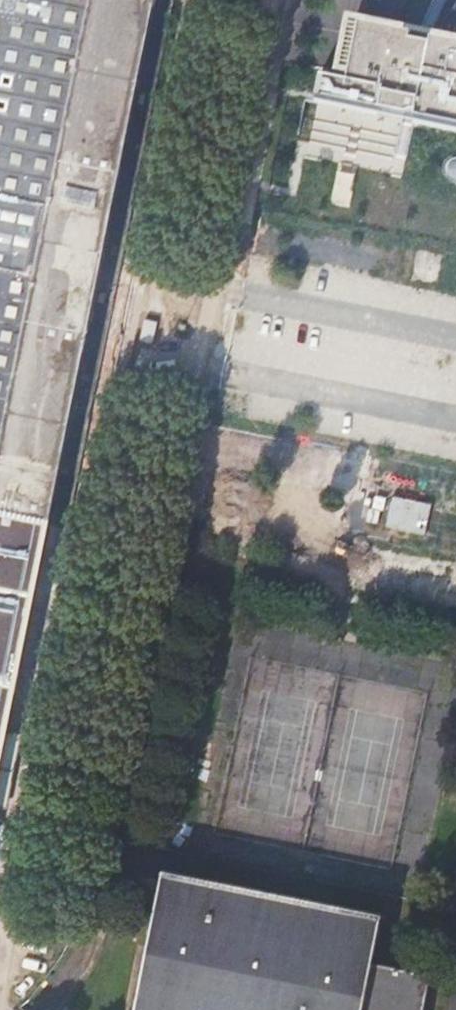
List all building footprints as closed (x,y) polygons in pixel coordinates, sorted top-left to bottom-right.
[(53,472),(147,0),(0,0),(0,461),(53,472)] [(400,6),(393,37),(378,34),(368,80),(383,84),(378,105),(404,110),(407,110),(409,110),(410,109),(410,108),(414,109),(412,120),(455,129),(455,35),(431,29),(444,0),(403,0),(400,6)] [(454,154),(450,154),(449,155),(446,157),(444,160),(443,163),(444,167),(444,169),(446,171),(452,176),(455,179),(455,153),(454,154)] [(41,488),(0,480),(0,722),(41,488)] [(371,558),(364,586),(449,604),(455,575),(371,558)] [(163,877),(161,887),(136,1009),(425,1009),(431,980),(386,971),(372,968),(381,920),(163,877)]
